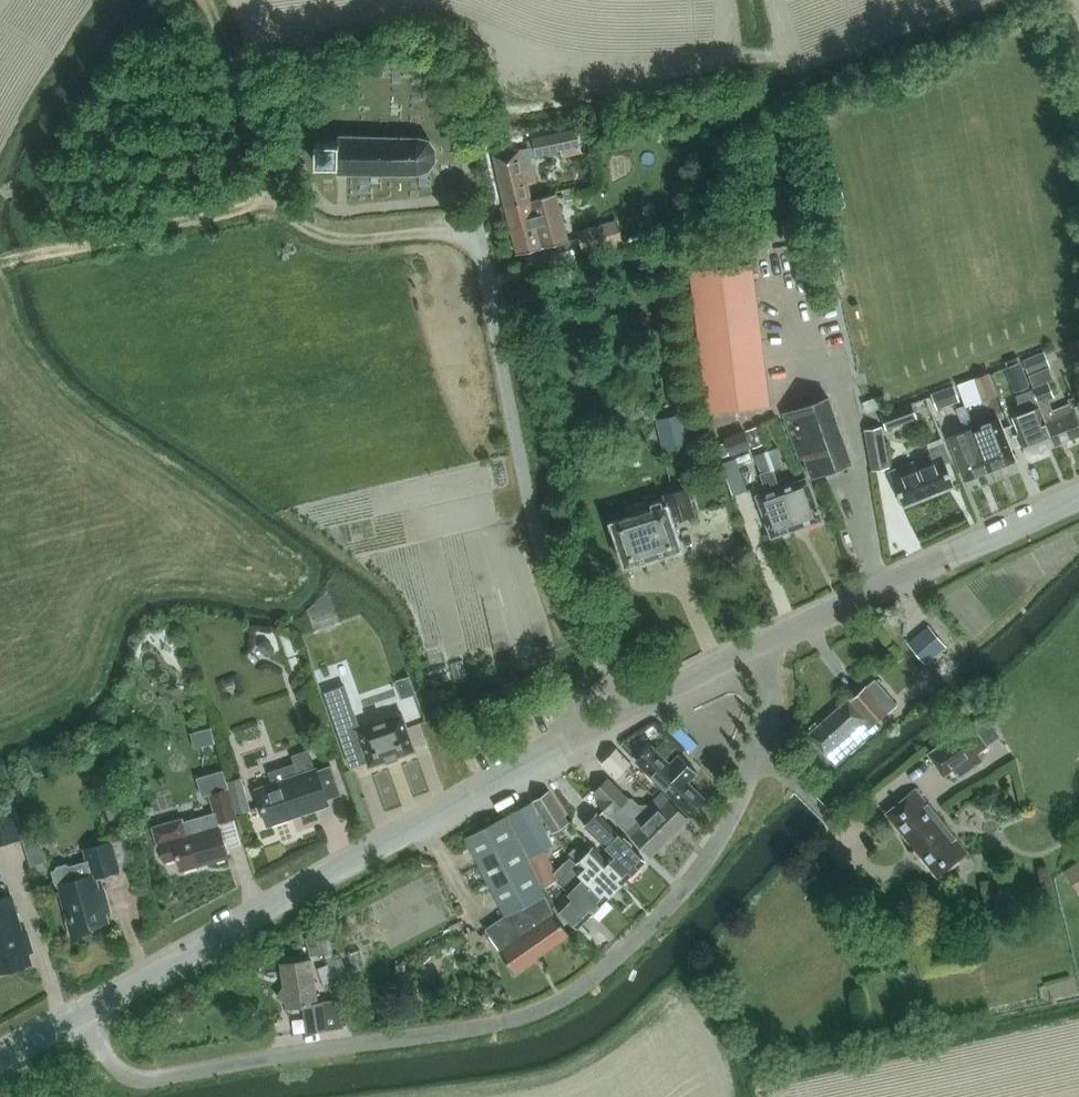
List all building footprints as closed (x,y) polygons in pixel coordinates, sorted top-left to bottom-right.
[(437,42),(428,57),(440,64),(448,48),(437,42)] [(534,146),(529,148),(494,155),(506,206),(531,200),(531,199),(531,198),(528,184),(537,182),(531,157),(536,155),(537,156),(561,150),(562,157),(581,153),(576,129),(533,138),(534,146)] [(387,170),(419,172),(421,172),(424,171),(426,170),(428,169),(430,167),(432,166),(433,164),(434,162),(435,160),(436,155),(436,153),(436,150),(434,146),(432,144),(431,142),(429,141),(427,139),(425,139),(420,138),(338,136),(338,135),(323,135),(323,140),(317,140),(316,163),(337,163),(337,169),(343,169),(348,169),(348,174),(351,174),(352,170),(384,170),(383,174),(383,175),(386,176),(387,170)] [(531,200),(506,206),(518,254),(569,240),(556,193),(531,199),(531,200)] [(616,220),(577,230),(583,254),(622,243),(616,220)] [(690,270),(708,412),(770,405),(752,262),(690,270)] [(1043,352),(1023,360),(1028,375),(1049,366),(1043,352)] [(1009,379),(1025,373),(1020,361),(1004,367),(1009,379)] [(975,378),(978,388),(983,401),(997,396),(994,390),(989,373),(975,378)] [(1032,388),(1055,444),(1078,435),(1078,426),(1073,411),(1072,411),(1070,404),(1053,411),(1048,399),(1054,396),(1048,382),(1032,388)] [(954,385),(931,394),(937,410),(960,401),(954,385)] [(1055,444),(1032,388),(1016,395),(1021,410),(1029,407),(1034,419),(1017,426),(1019,432),(1028,455),(1055,444)] [(862,402),(866,412),(888,404),(884,394),(862,402)] [(800,459),(804,457),(811,476),(852,462),(829,397),(784,414),(800,459)] [(886,429),(917,418),(912,404),(881,414),(886,429)] [(655,420),(662,450),(690,444),(684,413),(655,420)] [(1016,460),(1000,420),(975,429),(975,428),(974,428),(991,470),(1016,460)] [(762,445),(756,427),(747,430),(753,448),(762,445)] [(873,470),(889,467),(881,427),(866,429),(873,470)] [(991,470),(974,428),(957,434),(948,437),(953,451),(954,450),(956,455),(955,455),(966,480),(991,470)] [(725,439),(731,454),(751,447),(745,431),(725,439)] [(717,445),(721,458),(729,455),(725,442),(717,445)] [(929,447),(931,455),(891,471),(904,505),(954,485),(945,462),(950,460),(943,443),(936,445),(929,447)] [(767,451),(773,469),(784,465),(778,447),(767,451)] [(779,487),(772,469),(773,469),(767,451),(756,455),(762,473),(760,474),(766,492),(756,495),(772,537),(794,529),(779,487)] [(721,464),(732,496),(748,491),(738,463),(752,458),(750,454),(721,464)] [(806,477),(779,487),(794,529),(822,518),(806,477)] [(631,516),(611,522),(625,566),(682,548),(674,521),(695,514),(687,487),(664,494),(667,505),(648,510),(645,501),(628,506),(631,516)] [(908,643),(925,664),(947,646),(946,645),(956,637),(942,620),(931,629),(928,625),(908,643)] [(258,649),(265,656),(271,657),(275,652),(275,648),(267,640),(262,640),(258,643),(258,649)] [(415,693),(409,676),(395,681),(402,698),(415,693)] [(850,700),(849,699),(818,726),(808,734),(835,765),(880,726),(877,722),(897,704),(875,679),(866,686),(850,700)] [(350,767),(368,761),(369,766),(415,750),(407,726),(403,713),(368,726),(360,728),(345,685),(324,692),(350,767)] [(984,715),(971,724),(968,726),(928,753),(943,774),(952,767),(958,775),(983,759),(977,751),(999,736),(984,715)] [(212,728),(197,732),(200,746),(215,743),(212,728)] [(688,781),(696,773),(697,772),(679,754),(670,763),(651,745),(637,758),(656,777),(654,778),(662,786),(691,815),(706,800),(688,781)] [(328,803),(327,799),(317,769),(314,770),(308,750),(293,755),(295,763),(269,772),(273,784),(256,790),(268,823),(328,803)] [(615,751),(601,765),(615,779),(629,766),(615,751)] [(229,788),(227,788),(222,773),(205,778),(209,793),(215,813),(183,822),(178,819),(152,826),(156,838),(160,841),(161,843),(160,843),(165,861),(178,857),(182,870),(229,856),(219,822),(237,817),(229,788)] [(251,810),(241,778),(227,782),(237,814),(251,810)] [(632,798),(627,798),(608,779),(595,792),(601,799),(598,801),(612,814),(625,829),(651,854),(688,818),(662,792),(648,806),(647,805),(639,804),(632,798)] [(968,852),(915,787),(885,812),(937,877),(968,852)] [(553,832),(569,822),(549,791),(534,801),(553,831),(553,832)] [(579,865),(577,862),(569,853),(567,855),(569,857),(555,871),(544,849),(553,843),(549,834),(532,802),(509,814),(535,866),(545,887),(557,879),(569,892),(556,905),(578,927),(606,899),(575,869),(579,865)] [(24,838),(14,803),(0,807),(0,845),(24,838)] [(604,858),(626,880),(645,861),(598,814),(588,820),(584,825),(603,843),(604,841),(612,849),(604,858)] [(501,950),(500,950),(515,972),(569,935),(554,913),(505,816),(466,837),(505,915),(485,929),(501,950)] [(22,840),(30,866),(47,861),(39,835),(26,839),(22,840)] [(57,888),(67,920),(71,936),(93,930),(91,926),(107,921),(103,906),(108,905),(103,889),(101,889),(97,878),(121,871),(113,841),(82,849),(86,861),(70,865),(66,863),(56,866),(54,869),(51,870),(56,888),(57,888)] [(574,848),(569,853),(577,862),(579,865),(575,869),(606,899),(626,880),(604,858),(603,857),(593,847),(583,857),(574,848)] [(1078,890),(1078,860),(1065,870),(1078,890)] [(31,963),(26,948),(31,947),(27,931),(22,932),(17,916),(11,894),(0,897),(0,972),(31,963)] [(316,937),(305,938),(310,957),(322,954),(316,937)] [(335,1000),(324,1001),(318,1002),(312,959),(281,963),(284,987),(278,995),(286,1002),(287,1007),(304,1005),(307,1031),(343,1026),(342,1019),(335,1000)] [(335,986),(327,965),(317,969),(325,990),(335,986)]
